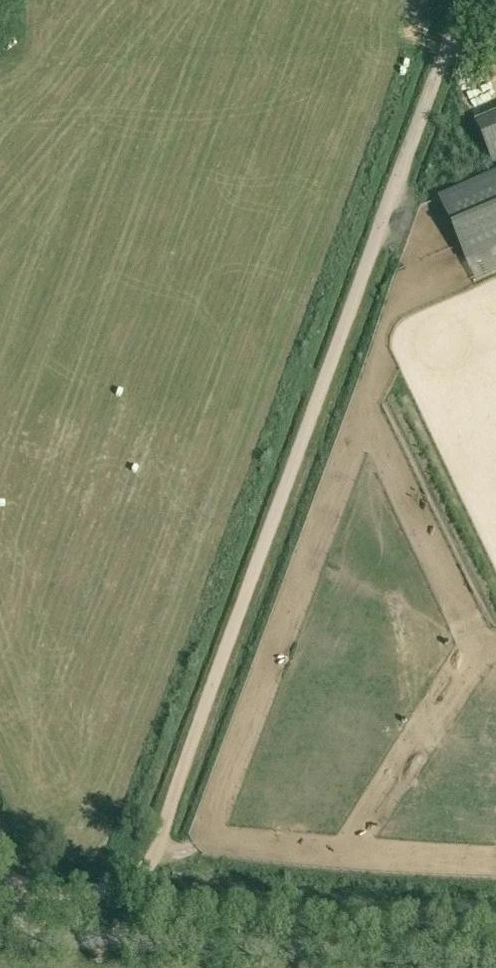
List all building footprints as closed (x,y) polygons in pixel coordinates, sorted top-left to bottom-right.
[(476,124),(493,163),(495,162),(495,115),(476,124)] [(465,259),(495,246),(495,175),(439,199),(465,259)]
